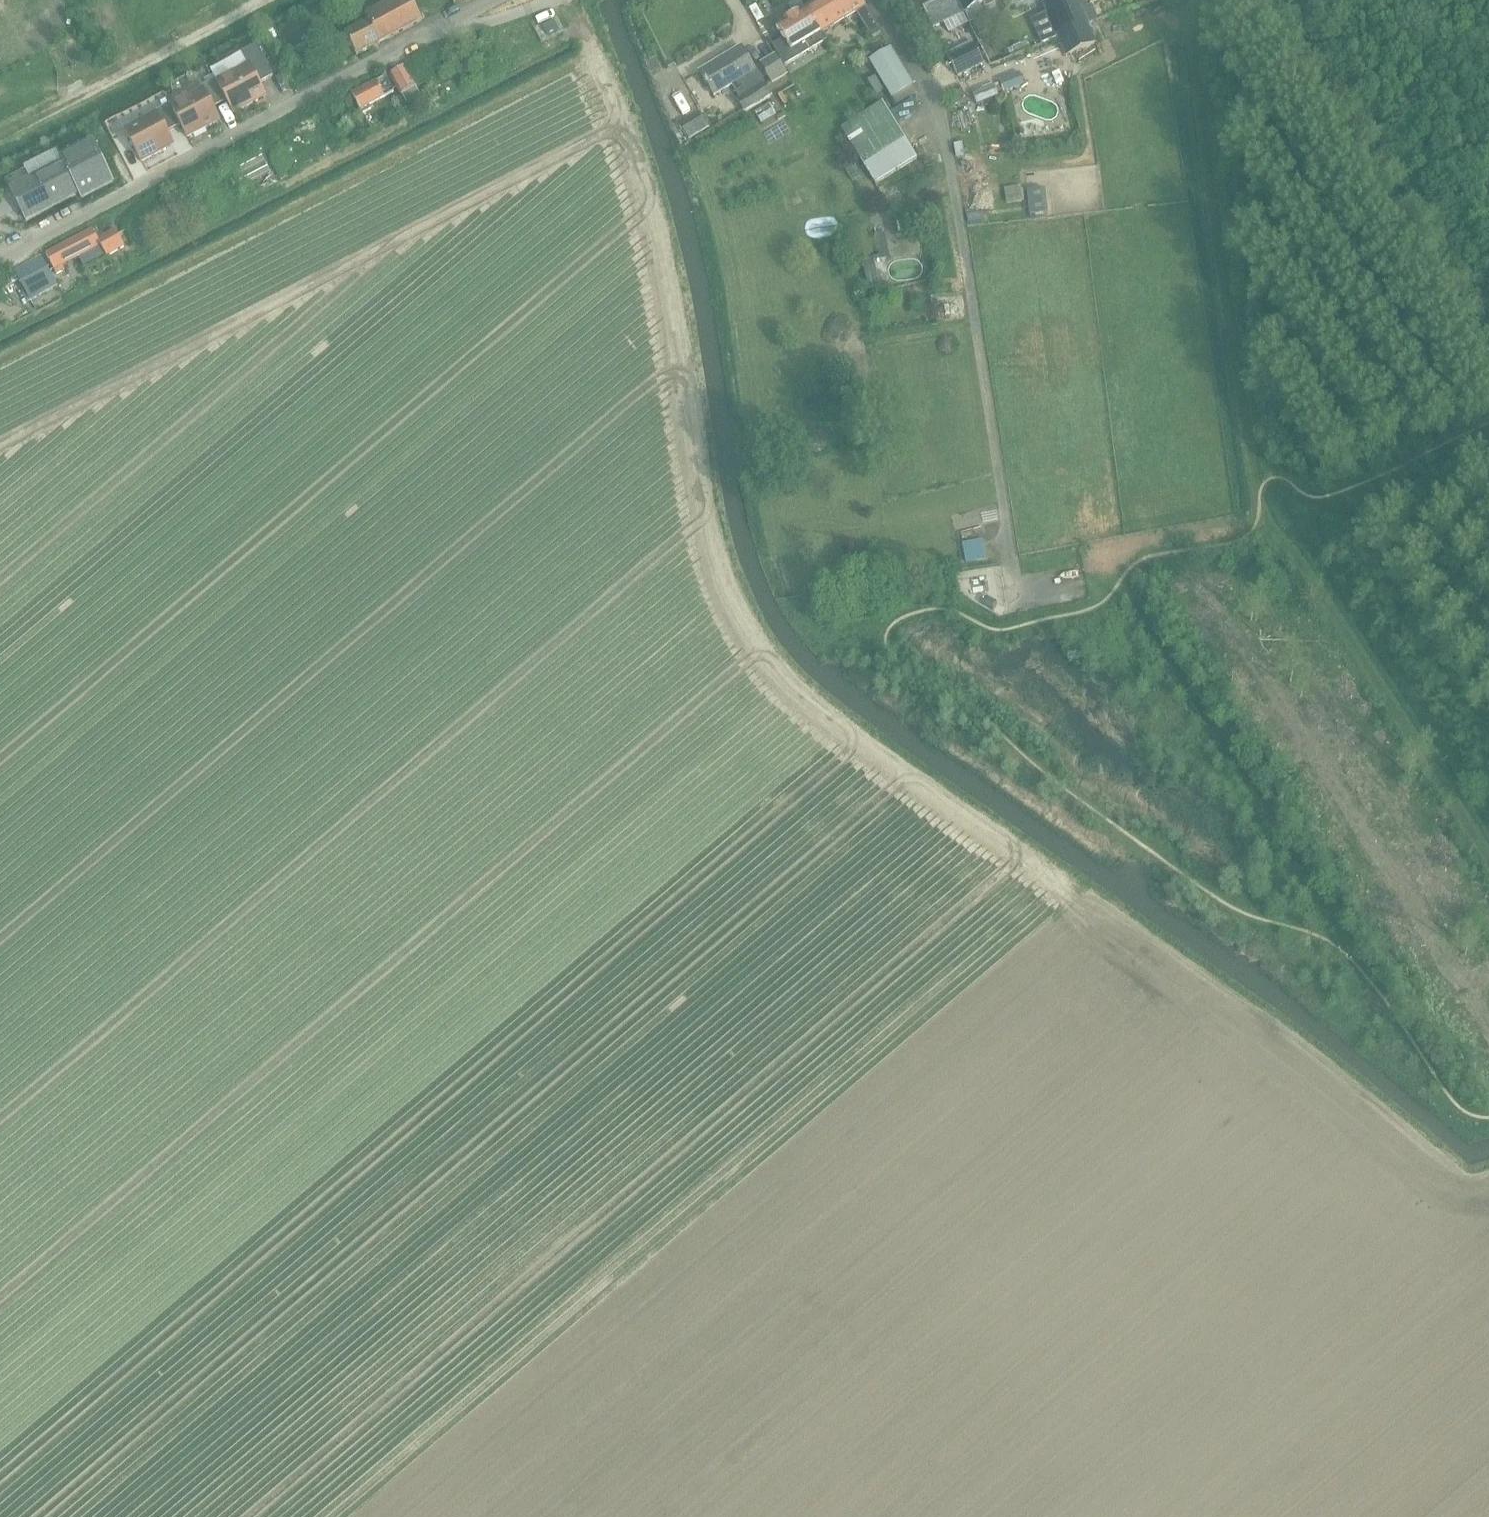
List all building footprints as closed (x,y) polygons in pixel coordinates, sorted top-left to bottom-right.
[(345,33),(356,54),(420,20),(409,0),(394,0),(354,21),(357,27),(345,33)] [(763,14),(772,10),(767,0),(756,0),(763,14)] [(807,8),(821,32),(855,12),(871,38),(879,33),(859,0),(820,0),(807,8)] [(938,1),(922,8),(933,29),(964,13),(958,0),(938,0),(938,1)] [(964,13),(977,7),(990,0),(958,0),(964,13)] [(1039,3),(1056,40),(1063,56),(1096,41),(1089,25),(1082,10),(1078,0),(1046,0),(1039,3)] [(776,54),(776,55),(786,74),(799,66),(790,49),(796,45),(803,55),(818,47),(812,37),(821,32),(807,8),(776,27),(789,49),(777,56),(776,54)] [(553,19),(543,25),(547,31),(557,26),(553,19)] [(246,65),(216,81),(226,100),(232,113),(264,96),(257,83),(272,75),(256,46),(240,54),(246,65)] [(948,59),(957,76),(981,64),(972,47),(948,59)] [(736,100),(744,113),(772,97),(743,49),(700,72),(714,95),(731,85),(740,98),(736,100)] [(876,75),(868,80),(877,94),(885,89),(890,98),(910,86),(889,50),(869,62),(876,75)] [(670,61),(675,72),(692,65),(687,54),(670,61)] [(389,73),(399,94),(430,80),(459,67),(454,55),(438,61),(437,59),(422,65),(420,58),(389,73)] [(787,75),(786,74),(776,55),(760,64),(771,84),(787,75)] [(692,70),(679,76),(687,93),(699,88),(692,70)] [(367,103),(392,91),(385,75),(350,91),(360,111),(369,107),(367,103)] [(1003,76),(981,81),(983,92),(1006,87),(1003,76)] [(200,89),(170,105),(180,124),(186,137),(218,120),(212,107),(226,100),(216,81),(214,79),(199,87),(200,89)] [(170,105),(170,103),(154,111),(154,113),(124,129),(140,161),(172,144),(166,132),(180,124),(170,105)] [(843,129),(874,183),(914,159),(882,105),(843,129)] [(682,129),(688,139),(708,127),(703,117),(682,129)] [(115,122),(108,126),(111,132),(118,128),(115,122)] [(103,186),(128,170),(98,126),(74,142),(103,186)] [(962,143),(953,144),(955,156),(964,155),(962,143)] [(230,166),(241,188),(269,173),(258,152),(230,166)] [(64,163),(11,190),(26,219),(79,191),(64,163)] [(969,176),(969,185),(987,185),(986,175),(969,176)] [(1021,185),(1004,188),(1006,203),(1023,201),(1021,185)] [(92,230),(46,254),(56,274),(63,270),(61,266),(78,257),(84,269),(107,258),(123,249),(115,233),(104,239),(100,233),(95,235),(92,230)] [(14,271),(23,287),(50,273),(41,257),(14,271)] [(954,302),(942,303),(944,314),(955,313),(954,302)] [(983,541),(963,545),(967,567),(987,563),(983,541)] [(985,598),(981,606),(993,612),(997,604),(985,598)]
